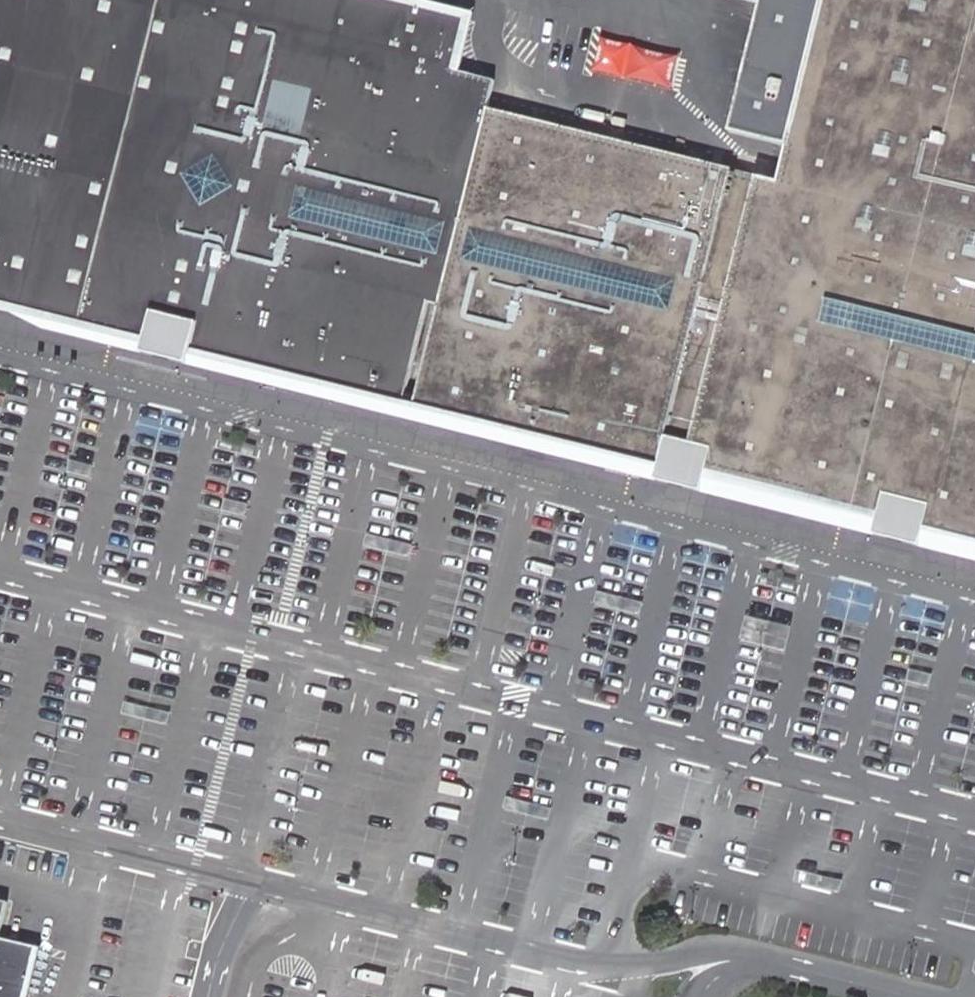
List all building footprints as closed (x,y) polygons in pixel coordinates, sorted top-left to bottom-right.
[(483,105),(489,79),(449,68),(462,14),(406,0),(0,0),(0,302),(126,334),(132,354),(150,340),(170,345),(189,350),(193,370),(209,355),(639,464),(643,472),(651,467),(676,473),(699,479),(704,488),(713,483),(737,489),(740,474),(773,483),(769,497),(857,518),(861,525),(867,521),(891,527),(917,533),(920,541),(927,536),(974,548),(974,0),(746,0),(759,3),(727,129),(785,144),(777,179),(483,105)] [(605,38),(596,72),(673,90),(682,56),(605,38)] [(32,948),(0,940),(0,996),(20,996),(32,948)]
